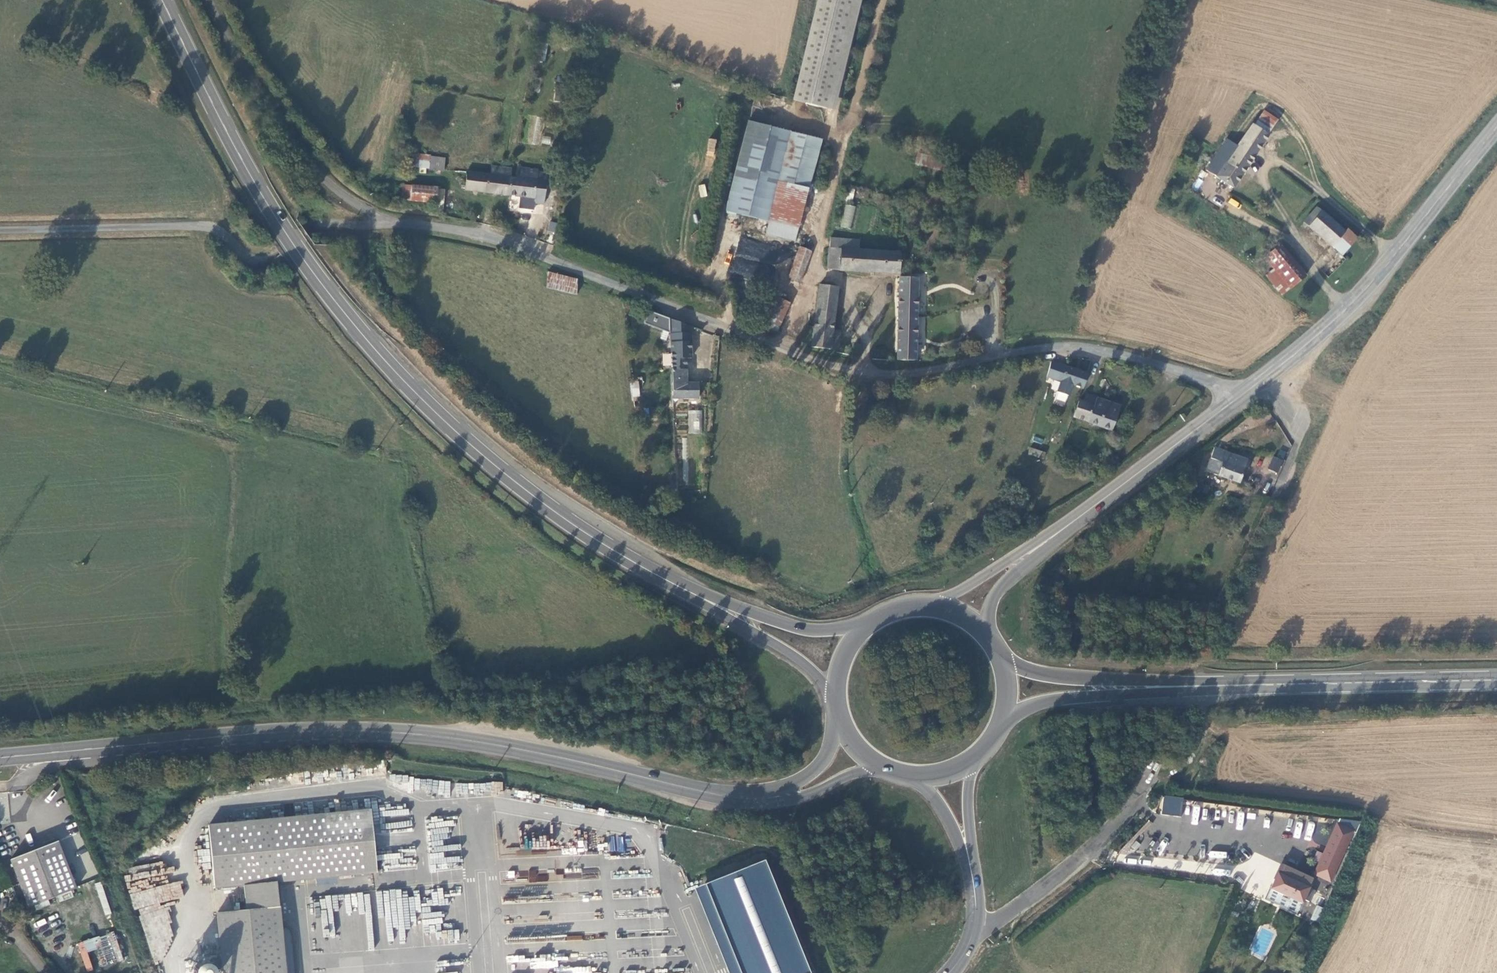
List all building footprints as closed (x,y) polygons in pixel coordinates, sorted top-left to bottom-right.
[(784,102),(818,110),(842,0),(807,0),(784,102)] [(1223,141),(1202,171),(1228,192),(1274,123),(1259,114),(1248,124),(1234,148),(1223,141)] [(811,141),(740,125),(721,212),(763,222),(760,235),(788,241),(811,141)] [(714,151),(716,140),(709,138),(707,149),(714,151)] [(415,158),(405,153),(404,159),(415,161),(415,167),(440,172),(441,158),(415,155),(415,158)] [(916,153),(915,165),(941,168),(942,156),(916,153)] [(463,174),(460,192),(531,202),(530,206),(539,208),(544,178),(534,177),(534,175),(513,172),(511,181),(507,180),(508,172),(488,169),(487,177),(463,174)] [(698,185),(701,197),(707,195),(705,184),(698,185)] [(433,191),(400,187),(399,201),(431,205),(433,191)] [(841,227),(851,228),(854,205),(844,204),(841,227)] [(1300,228),(1329,252),(1338,260),(1354,241),(1344,232),(1343,234),(1314,210),(1300,228)] [(549,221),(548,231),(555,232),(556,223),(549,221)] [(738,238),(731,274),(759,279),(760,272),(770,274),(772,263),(786,266),(790,248),(738,238)] [(854,242),(826,240),(825,244),(823,271),(894,276),(896,256),(854,253),(854,242)] [(1268,271),(1262,276),(1278,296),(1300,279),(1275,247),(1259,260),(1268,271)] [(794,251),(782,280),(795,285),(806,256),(794,251)] [(576,282),(548,271),(548,284),(577,295),(576,282)] [(913,282),(895,281),(892,364),(910,364),(913,282)] [(833,352),(835,332),(828,331),(832,288),(815,286),(808,349),(833,352)] [(760,295),(748,325),(774,336),(786,307),(760,295)] [(688,363),(686,335),(694,337),(696,333),(644,314),(638,327),(661,336),(663,353),(669,352),(673,406),(698,404),(697,388),(682,389),(680,364),(688,363)] [(845,350),(847,347),(845,343),(842,342),(840,342),(838,343),(837,347),(837,349),(838,350),(842,352),(845,350)] [(1049,365),(1044,380),(1056,385),(1052,395),(1064,400),(1068,389),(1078,393),(1083,378),(1049,365)] [(631,397),(640,396),(639,380),(630,381),(631,397)] [(1074,404),(1067,420),(1083,427),(1083,425),(1105,434),(1114,411),(1082,398),(1078,406),(1074,404)] [(688,410),(688,433),(701,433),(702,410),(688,410)] [(1243,466),(1211,454),(1201,479),(1234,491),(1243,466)] [(1273,456),(1268,469),(1279,473),(1283,460),(1273,456)] [(1163,795),(1161,814),(1181,816),(1183,797),(1163,795)] [(192,828),(198,893),(229,890),(231,913),(200,916),(206,972),(268,972),(260,887),(359,877),(353,812),(192,828)] [(1331,831),(1309,880),(1324,887),(1347,838),(1331,831)] [(1141,834),(1140,850),(1160,852),(1161,836),(1141,834)] [(50,844),(2,861),(20,908),(67,890),(50,844)] [(124,870),(133,911),(184,900),(180,881),(168,883),(166,874),(175,872),(173,866),(164,868),(162,861),(124,870)] [(763,861),(703,885),(738,972),(808,972),(763,861)] [(1276,871),(1265,895),(1296,910),(1308,886),(1276,871)] [(1316,905),(1310,918),(1316,921),(1323,908),(1316,905)] [(86,970),(123,957),(113,931),(77,944),(86,970)] [(288,972),(295,972),(293,955),(286,956),(288,972)]
